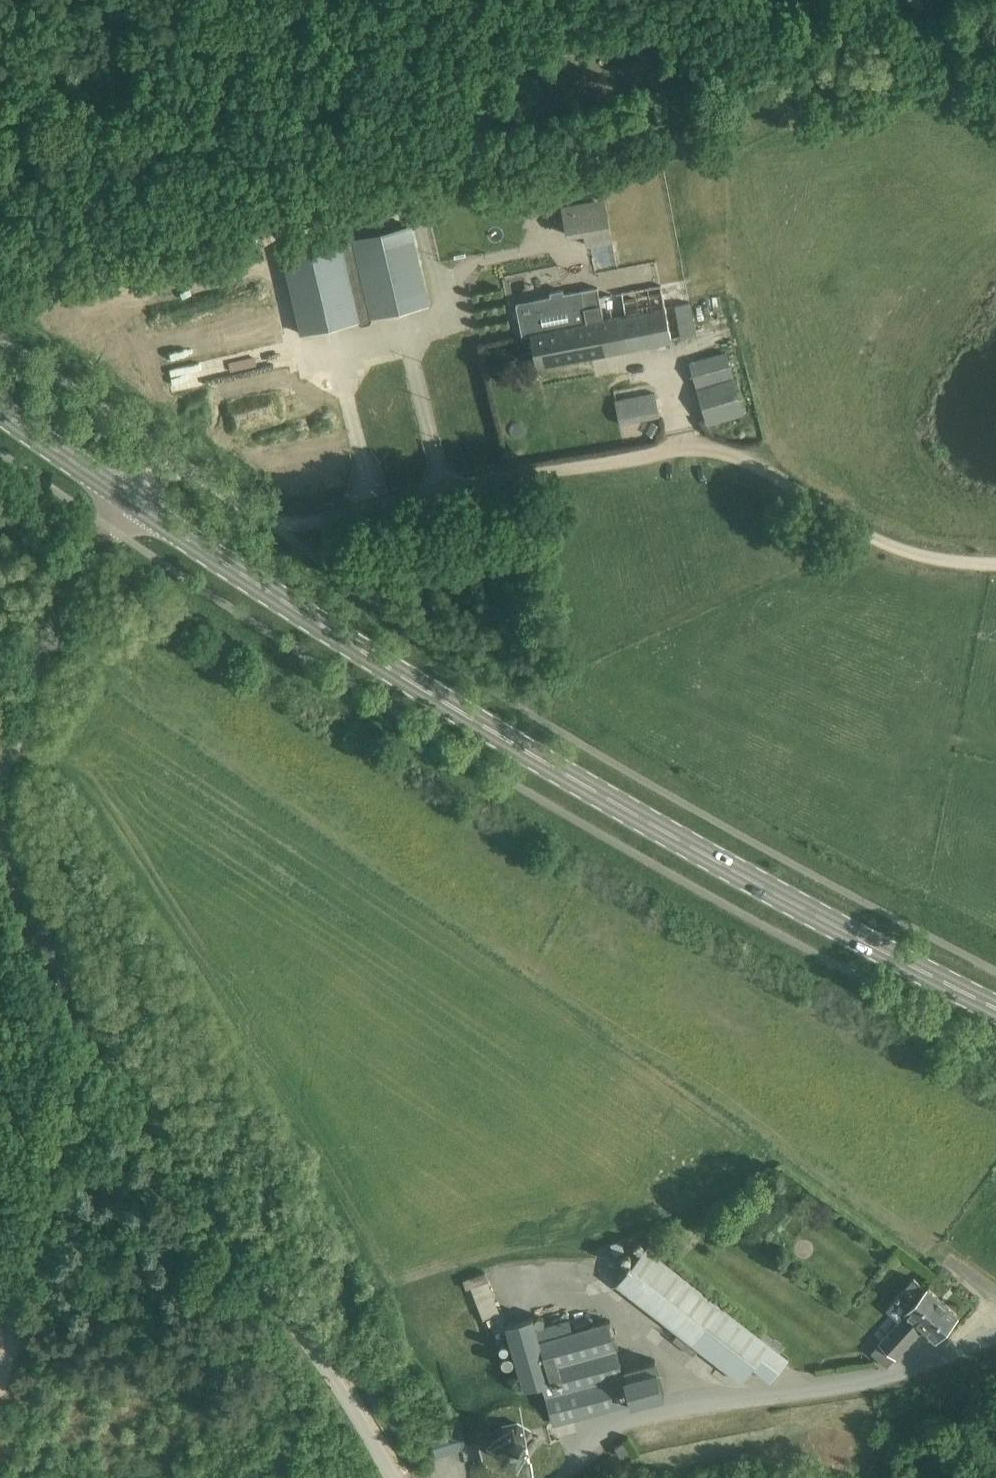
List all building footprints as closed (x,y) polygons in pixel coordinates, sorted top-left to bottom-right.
[(641,47),(630,68),(648,77),(659,56),(641,47)] [(612,241),(605,200),(561,207),(566,235),(584,233),(586,246),(612,241)] [(428,304),(410,224),(283,254),(302,334),(358,320),(358,319),(360,316),(369,314),(372,316),(372,317),(428,304)] [(598,287),(581,290),(587,322),(595,321),(601,353),(672,340),(672,339),(682,337),(695,334),(689,302),(665,307),(661,285),(599,296),(598,287)] [(534,314),(519,317),(523,335),(531,334),(537,366),(601,353),(595,321),(587,322),(581,290),(564,293),(563,289),(550,292),(551,296),(534,299),(536,311),(534,314)] [(743,413),(725,352),(690,362),(708,423),(743,413)] [(660,416),(655,392),(616,400),(620,423),(660,416)] [(790,1355),(646,1245),(617,1283),(679,1332),(673,1340),(693,1355),(700,1346),(743,1380),(754,1365),(772,1379),(790,1355)] [(488,1270),(470,1276),(484,1318),(502,1312),(488,1270)] [(885,1335),(872,1350),(883,1361),(887,1364),(895,1355),(896,1357),(923,1327),(936,1339),(957,1315),(927,1288),(927,1289),(914,1277),(901,1292),(886,1309),(899,1321),(885,1335)] [(533,1316),(507,1324),(525,1390),(536,1387),(538,1393),(544,1391),(553,1423),(631,1401),(631,1402),(665,1393),(655,1359),(623,1368),(609,1320),(573,1330),(570,1318),(537,1328),(533,1316)] [(496,1437),(477,1442),(482,1459),(500,1454),(512,1462),(526,1458),(533,1446),(552,1442),(548,1424),(528,1429),(518,1422),(503,1426),(496,1437)] [(436,1456),(467,1447),(461,1427),(430,1436),(436,1456)] [(615,1447),(621,1456),(629,1451),(624,1442),(615,1447)]
